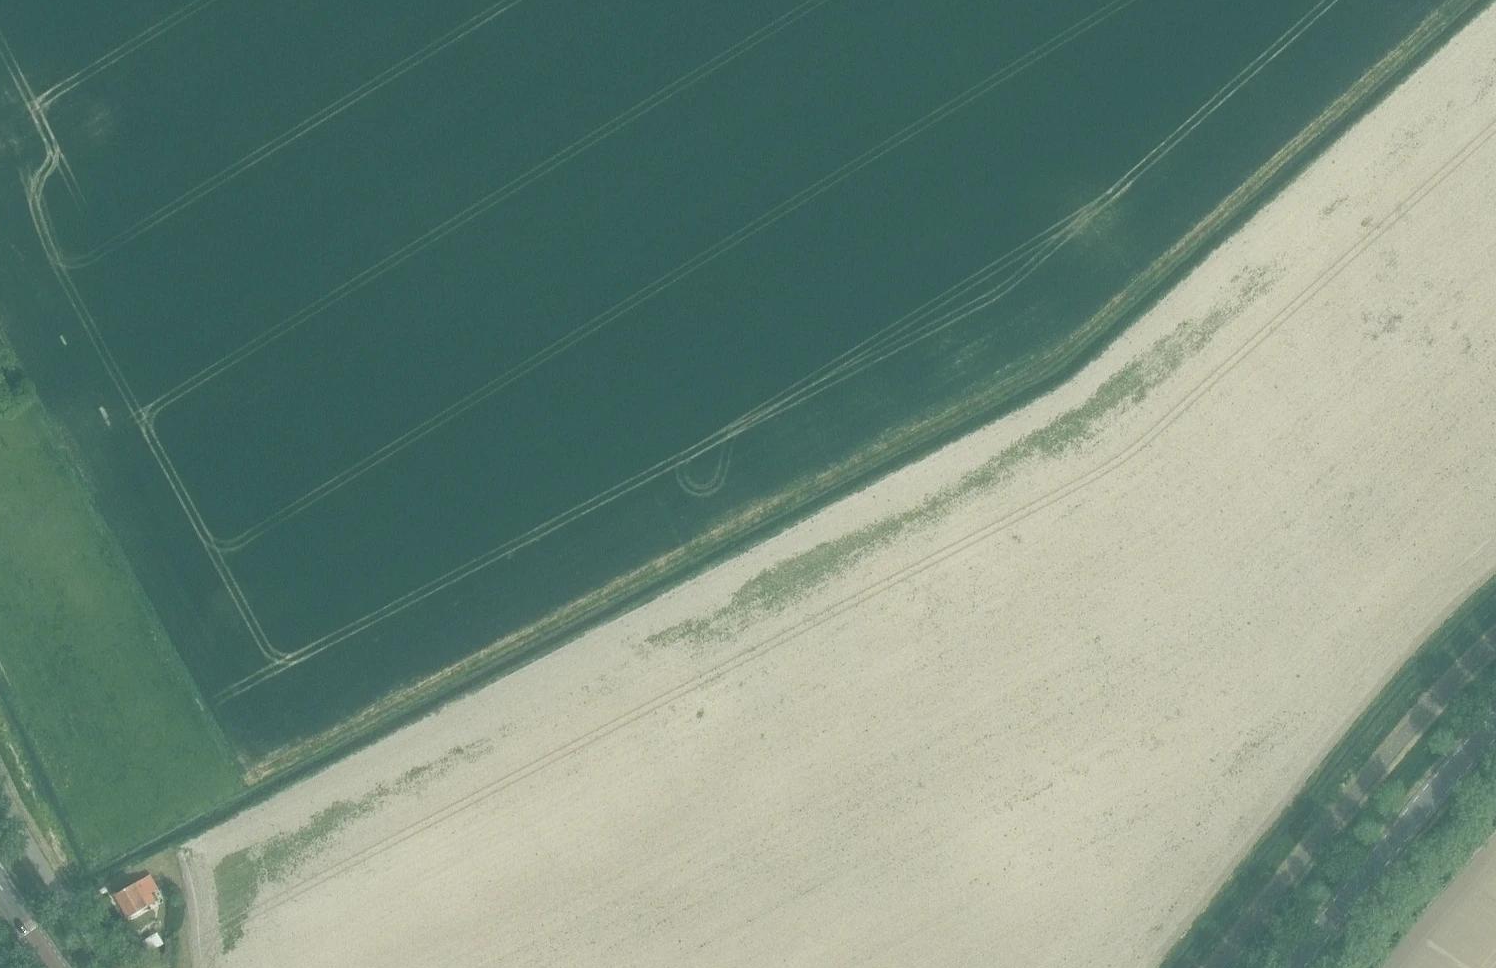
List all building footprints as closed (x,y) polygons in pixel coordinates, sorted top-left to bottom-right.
[(128,917),(156,901),(151,892),(158,888),(150,874),(115,894),(128,917)] [(149,951),(159,945),(153,935),(142,941),(149,951)]
